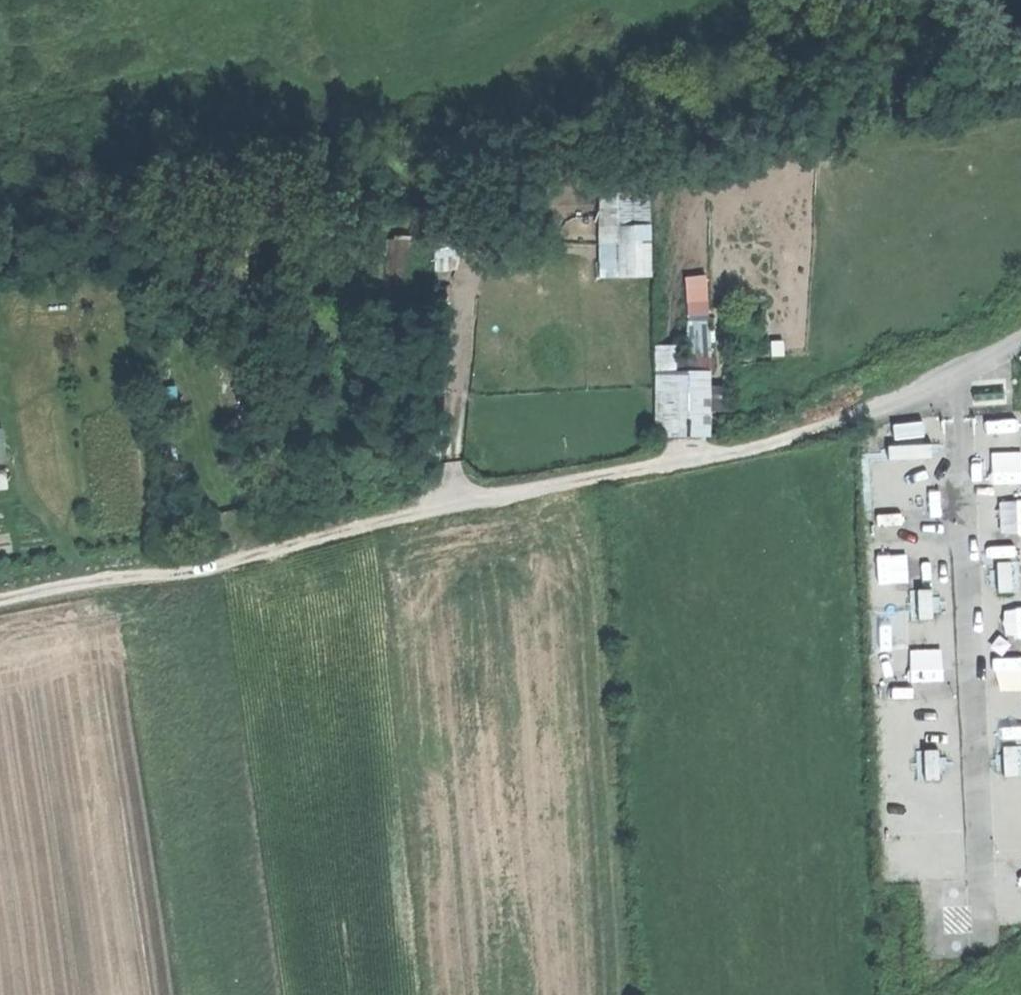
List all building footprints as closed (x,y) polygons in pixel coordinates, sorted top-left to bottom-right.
[(599,186),(602,277),(654,275),(650,184),(599,186)] [(709,274),(687,275),(691,346),(656,347),(657,371),(715,368),(709,274)] [(667,433),(702,433),(702,397),(695,397),(695,378),(678,378),(678,396),(668,396),(667,433)] [(918,535),(926,716),(953,715),(945,534),(918,535)]
